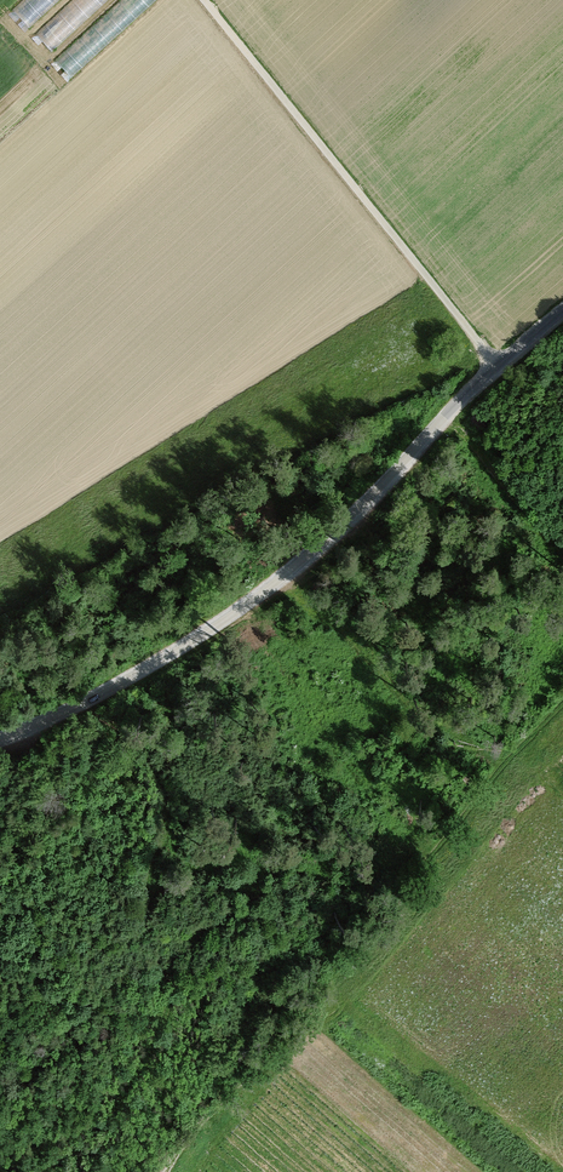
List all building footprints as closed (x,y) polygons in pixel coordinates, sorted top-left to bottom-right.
[(14,4),(30,22),(55,0),(19,0),(14,4)] [(37,29),(52,46),(104,0),(70,0),(37,29)] [(155,0),(119,0),(56,56),(72,74),(155,0)]
